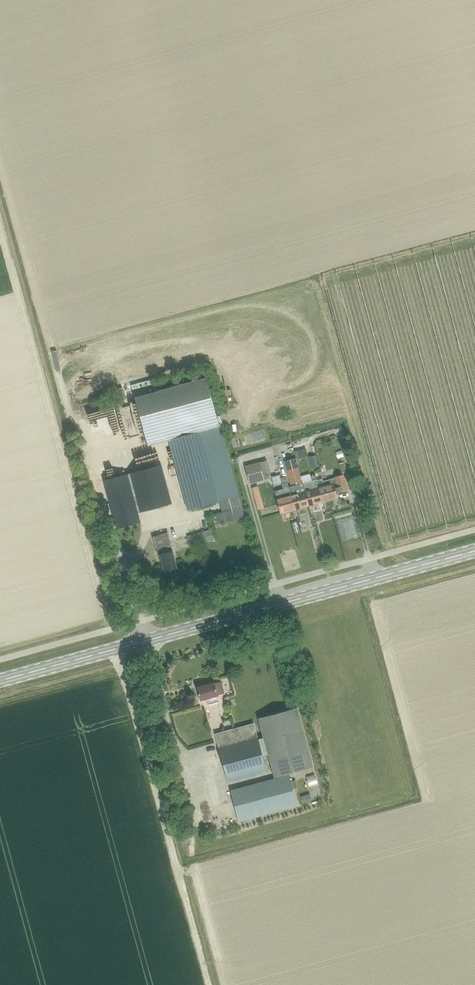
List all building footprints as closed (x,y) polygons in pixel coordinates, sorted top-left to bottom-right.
[(207,377),(134,397),(145,435),(166,430),(188,509),(221,500),(227,522),(245,517),(207,377)] [(123,429),(131,426),(128,416),(135,414),(131,401),(108,408),(112,420),(120,418),(123,429)] [(272,448),(264,449),(266,458),(274,457),(272,448)] [(259,463),(245,466),(250,484),(264,480),(259,463)] [(128,474),(138,512),(172,503),(162,465),(128,474)] [(309,506),(303,483),(302,483),(298,467),(287,470),(291,485),(298,483),(298,484),(297,485),(289,487),(295,510),(309,506)] [(138,512),(128,474),(104,480),(116,528),(140,522),(138,512)] [(309,506),(323,502),(319,487),(315,475),(310,476),(311,481),(303,483),(309,506)] [(324,486),(319,487),(323,502),(337,498),(336,492),(339,491),(339,492),(347,489),(343,475),(335,477),(335,478),(322,481),(324,486)] [(295,510),(289,487),(287,482),(282,484),(283,489),(274,491),(281,514),(295,510)] [(256,484),(250,486),(257,508),(263,506),(256,484)] [(164,571),(177,568),(172,550),(169,551),(167,545),(158,548),(160,554),(159,554),(164,571)] [(214,683),(197,688),(200,700),(206,699),(208,705),(219,702),(218,696),(218,695),(224,693),(221,681),(214,683)] [(228,781),(266,770),(262,756),(268,754),(274,777),(313,767),(296,708),(258,718),(263,738),(259,739),(254,723),(215,734),(228,781)] [(304,776),(308,786),(317,783),(312,773),(304,776)] [(240,822),(297,806),(288,774),(231,790),(240,822)] [(300,795),(303,801),(310,799),(307,792),(300,795)]
